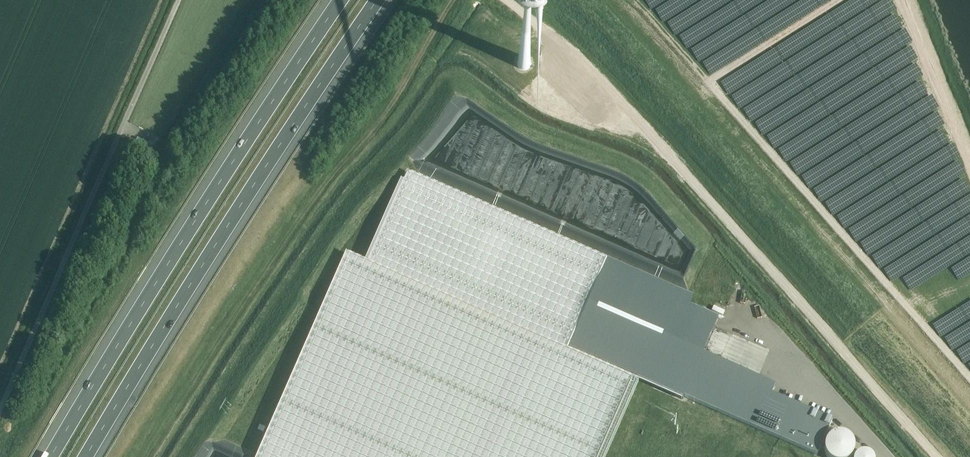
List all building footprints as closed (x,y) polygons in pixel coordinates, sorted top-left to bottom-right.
[(257,456),(606,456),(639,381),(683,400),(684,397),(817,456),(832,422),(772,395),(775,387),(703,355),(719,318),(689,306),(693,298),(408,173),(404,181),(401,180),(365,262),(346,254),(257,456)] [(825,450),(826,455),(827,456),(852,456),(854,453),(854,446),(852,441),(849,438),(845,435),(840,434),(835,435),(831,437),(828,440),(825,445),(825,450)]
